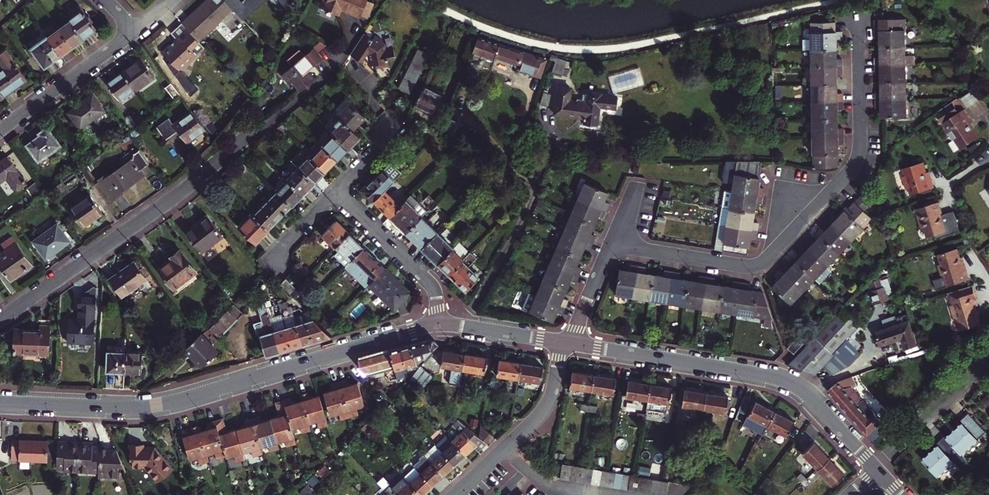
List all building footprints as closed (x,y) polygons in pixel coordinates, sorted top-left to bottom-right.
[(187,28),(194,35),(205,47),(228,25),(237,35),(249,24),(243,18),(226,0),(217,0),(216,1),(220,5),(216,9),(215,7),(208,13),(206,10),(187,28)] [(243,18),(264,0),(226,0),(243,18)] [(286,10),(297,0),(276,0),(286,10)] [(319,8),(337,16),(340,9),(365,21),(372,6),(367,4),(368,0),(323,0),(319,8)] [(81,7),(68,17),(69,18),(72,22),(83,38),(97,28),(81,7)] [(0,10),(0,27),(11,17),(2,8),(0,10)] [(83,38),(72,22),(69,18),(58,26),(73,46),(83,38)] [(61,54),(73,46),(58,26),(53,19),(41,27),(45,33),(46,34),(61,54)] [(882,39),(882,48),(906,48),(906,19),(875,20),(876,39),(882,39)] [(842,40),(842,31),(835,31),(835,21),(810,22),(810,39),(802,39),(803,50),(810,50),(835,49),(835,40),(842,40)] [(186,76),(211,53),(205,47),(194,35),(187,28),(176,38),(182,44),(168,57),(186,76)] [(393,47),(386,48),(385,43),(381,41),(382,40),(374,34),(371,37),(363,31),(348,53),(359,60),(362,56),(364,54),(368,57),(367,59),(367,60),(368,64),(373,63),(374,63),(374,67),(389,65),(388,58),(394,57),(393,47)] [(46,34),(45,33),(30,45),(45,66),(61,54),(46,34)] [(495,60),(496,58),(515,64),(514,66),(517,69),(541,76),(546,60),(479,37),(473,54),(495,60)] [(321,39),(310,49),(314,54),(327,42),(321,39)] [(429,52),(420,47),(400,87),(411,93),(426,62),(425,61),(429,52)] [(876,58),(876,66),(907,66),(907,57),(914,56),(914,48),(906,48),(882,48),(882,58),(876,58)] [(3,96),(27,79),(5,49),(0,53),(0,63),(3,67),(0,69),(0,92),(3,96)] [(298,93),(313,80),(306,71),(319,59),(314,54),(310,49),(302,56),(296,50),(284,61),(289,67),(278,77),(286,86),(289,83),(298,93)] [(810,50),(810,67),(843,66),(843,58),(836,59),(835,49),(810,50)] [(555,58),(555,61),(552,73),(563,75),(566,60),(555,58)] [(142,59),(123,72),(135,88),(137,90),(155,76),(142,59)] [(843,66),(810,67),(811,84),(836,84),(836,75),(843,74),(843,66)] [(882,83),(907,82),(907,66),(876,66),(876,74),(882,74),(882,83)] [(135,88),(123,72),(108,83),(121,99),(135,88)] [(907,100),(907,82),(882,83),(882,92),(876,93),(877,101),(907,100)] [(175,100),(181,95),(172,83),(166,88),(175,100)] [(426,84),(415,105),(434,114),(443,93),(426,84)] [(836,84),(811,84),(811,102),(843,101),(843,93),(836,93),(836,84)] [(561,87),(560,114),(589,115),(589,121),(602,121),(603,101),(605,101),(605,91),(603,91),(603,89),(590,88),(590,91),(588,91),(588,97),(580,97),(580,100),(572,100),(572,87),(561,87)] [(961,96),(967,106),(979,99),(973,89),(961,96)] [(106,111),(93,94),(69,112),(81,129),(106,111)] [(545,106),(553,107),(555,95),(547,94),(545,106)] [(353,129),(366,116),(347,97),(336,108),(340,113),(339,114),(341,117),(353,129)] [(908,118),(907,100),(877,101),(877,109),(883,108),(883,118),(908,118)] [(843,101),(811,102),(811,119),(837,119),(837,110),(843,109),(843,101)] [(958,112),(952,102),(936,114),(938,117),(936,119),(939,123),(941,121),(949,132),(948,133),(953,140),(955,139),(961,148),(978,136),(969,122),(971,120),(963,108),(958,112)] [(207,131),(194,112),(175,125),(172,120),(160,129),(168,141),(180,132),(189,144),(207,131)] [(131,116),(125,120),(133,130),(138,126),(131,116)] [(326,125),(334,133),(348,147),(360,135),(353,129),(341,117),(335,123),(332,119),(326,125)] [(837,119),(811,119),(812,138),(844,137),(844,128),(837,128),(837,119)] [(40,136),(27,145),(40,162),(61,146),(47,127),(38,134),(40,136)] [(337,159),(348,147),(334,133),(323,145),(325,147),(337,159)] [(844,137),(812,138),(812,167),(838,167),(838,144),(844,144),(844,137)] [(308,153),(314,158),(321,151),(315,145),(308,153)] [(321,151),(314,158),(326,170),(337,159),(325,147),(321,151)] [(123,192),(122,190),(144,175),(140,170),(150,163),(141,151),(131,158),(133,162),(112,177),(111,175),(101,182),(114,199),(123,192)] [(296,165),(298,167),(314,182),(326,170),(314,158),(308,153),(296,165)] [(0,162),(0,183),(7,178),(17,191),(27,184),(17,171),(18,170),(8,156),(0,162)] [(732,183),(731,191),(762,196),(764,188),(757,187),(761,160),(750,161),(726,161),(723,182),(732,183)] [(934,186),(931,178),(928,179),(925,171),(922,161),(903,168),(905,175),(902,176),(906,188),(909,187),(911,194),(934,186)] [(303,194),(314,182),(298,167),(287,178),(289,180),(303,194)] [(388,187),(394,180),(384,170),(364,190),(375,201),(388,187)] [(289,180),(277,192),(291,206),(303,194),(289,180)] [(45,192),(37,181),(28,188),(36,199),(45,192)] [(577,199),(585,202),(606,211),(609,203),(604,201),(608,192),(584,182),(577,199)] [(404,203),(388,187),(375,201),(390,216),(404,203)] [(721,207),(754,212),(755,203),(761,204),(762,196),(731,191),(724,190),(721,207)] [(269,229),(291,206),(277,192),(254,215),(269,229)] [(404,203),(390,216),(406,232),(423,215),(428,209),(412,194),(404,203)] [(90,195),(70,210),(83,227),(103,212),(90,195)] [(577,199),(570,215),(594,224),(598,215),(603,218),(606,211),(585,202),(577,199)] [(864,208),(857,201),(846,212),(845,210),(838,217),(834,213),(828,218),(851,240),(869,221),(860,212),(864,208)] [(938,239),(960,232),(953,213),(944,216),(940,203),(917,210),(919,215),(917,216),(922,230),(925,229),(928,239),(937,236),(938,239)] [(719,224),(731,226),(757,230),(758,222),(752,221),(754,212),(721,207),(719,224)] [(255,243),(269,229),(254,215),(253,213),(239,227),(255,243)] [(208,214),(201,219),(202,221),(189,232),(204,250),(225,233),(208,214)] [(439,230),(423,215),(406,232),(422,248),(437,232),(439,230)] [(590,234),(594,224),(570,215),(564,231),(592,243),(595,236),(590,234)] [(851,240),(828,218),(823,224),(827,229),(820,235),(839,253),(851,240)] [(322,235),(335,247),(349,233),(336,221),(322,235)] [(59,224),(34,241),(46,258),(71,241),(59,224)] [(731,226),(719,224),(715,249),(747,254),(750,237),(756,238),(757,230),(731,226)] [(580,257),(584,248),(589,250),(592,243),(564,231),(557,247),(580,257)] [(453,248),(437,232),(422,248),(438,263),(453,248)] [(345,266),(363,247),(362,246),(349,233),(335,247),(339,250),(334,255),(345,266)] [(839,253),(820,235),(814,242),(810,238),(804,244),(827,265),(839,253)] [(0,245),(5,252),(0,256),(0,264),(10,279),(32,264),(12,237),(0,245)] [(459,242),(453,248),(438,263),(449,274),(453,270),(470,253),(459,242)] [(827,265),(804,244),(798,250),(803,254),(796,261),(814,279),(819,283),(831,269),(827,265)] [(385,268),(363,247),(345,266),(344,267),(366,288),(368,286),(370,284),(385,268)] [(576,265),(580,257),(557,247),(550,263),(578,275),(581,267),(576,265)] [(160,269),(175,288),(197,270),(181,249),(171,256),(173,259),(160,269)] [(969,280),(964,265),(962,266),(959,258),(957,250),(938,256),(941,265),(938,266),(941,278),(933,281),(936,291),(969,280)] [(453,270),(449,274),(466,290),(478,278),(470,269),(479,261),(470,253),(453,270)] [(814,279),(796,261),(790,267),(786,263),(780,269),(803,291),(814,279)] [(128,266),(111,277),(123,295),(146,278),(135,262),(128,267),(128,266)] [(550,263),(543,279),(566,289),(570,280),(575,282),(578,275),(550,263)] [(633,297),(638,266),(630,265),(629,271),(620,269),(616,294),(633,297)] [(651,300),(655,275),(645,274),(646,268),(638,266),(633,297),(651,300)] [(385,268),(370,284),(383,296),(383,295),(396,307),(410,292),(402,285),(401,286),(392,277),(393,276),(385,268)] [(803,291),(780,269),(774,275),(779,279),(772,287),(790,304),(803,291)] [(651,300),(668,303),(670,293),(673,272),(665,271),(664,277),(655,275),(651,300)] [(685,306),(690,281),(680,279),(681,273),(673,272),(670,293),(668,303),(685,306)] [(703,309),(704,302),(708,278),(700,276),(699,282),(690,281),(685,306),(703,309)] [(286,278),(280,284),(290,294),(296,288),(286,278)] [(720,311),(724,286),(715,285),(716,279),(708,278),(704,302),(703,309),(720,311)] [(566,289),(543,279),(536,295),(564,307),(568,300),(563,297),(566,289)] [(737,314),(738,305),(742,283),(734,282),(733,288),(724,286),(720,311),(737,314)] [(738,305),(737,314),(772,319),(767,304),(763,292),(748,290),(749,284),(742,283),(738,305)] [(882,284),(870,287),(873,299),(885,295),(882,284)] [(80,318),(70,318),(69,341),(94,342),(95,307),(97,307),(98,287),(95,285),(81,295),(79,295),(79,306),(80,307),(80,318)] [(972,286),(947,293),(951,304),(949,305),(954,319),(957,318),(960,331),(979,325),(974,307),(977,306),(975,300),(976,300),(972,286)] [(564,307),(536,295),(529,292),(522,308),(552,321),(556,312),(562,314),(564,307)] [(266,308),(265,304),(257,307),(261,320),(253,323),(256,333),(260,336),(266,356),(280,352),(267,309),(266,308)] [(208,329),(218,339),(241,316),(231,306),(208,329)] [(292,348),(283,322),(281,314),(274,316),(271,306),(266,308),(267,309),(280,352),(292,348)] [(292,348),(302,345),(292,312),(291,309),(291,307),(287,308),(291,320),(283,322),(292,348)] [(823,365),(846,341),(861,325),(842,307),(831,318),(797,355),(788,364),(814,374),(823,365)] [(303,312),(304,313),(307,321),(314,319),(305,310),(303,312)] [(292,312),(302,345),(313,342),(307,321),(304,313),(300,315),(299,312),(297,313),(296,311),(292,312)] [(903,337),(906,349),(918,345),(908,315),(900,317),(899,314),(896,315),(897,321),(899,325),(888,328),(883,329),(887,342),(903,337)] [(314,319),(307,321),(313,342),(317,340),(331,336),(314,319)] [(14,330),(12,348),(51,352),(53,329),(39,328),(39,333),(14,330)] [(882,344),(887,342),(883,329),(878,331),(882,344)] [(185,348),(204,367),(218,353),(199,335),(197,337),(185,348)] [(794,353),(803,343),(797,337),(787,347),(794,353)] [(411,345),(416,363),(416,366),(438,344),(435,341),(430,340),(411,345)] [(830,372),(839,370),(852,363),(861,355),(846,341),(823,365),(830,372)] [(411,345),(401,347),(406,366),(416,363),(411,345)] [(107,371),(125,372),(125,351),(125,350),(126,346),(108,346),(108,350),(107,371)] [(395,349),(390,350),(393,359),(395,365),(398,377),(400,383),(402,381),(399,369),(401,369),(404,379),(408,374),(406,366),(401,347),(395,349)] [(125,351),(125,372),(142,372),(143,351),(125,350),(125,351)] [(390,350),(359,359),(360,364),(361,365),(358,365),(365,373),(384,368),(395,365),(393,359),(390,350)] [(463,369),(466,353),(443,350),(441,365),(452,367),(449,382),(461,384),(463,369)] [(466,353),(463,369),(485,373),(488,357),(466,353)] [(519,378),(522,362),(500,359),(497,374),(519,378)] [(540,381),(542,366),(522,362),(519,378),(540,381)] [(416,363),(406,366),(408,374),(416,366),(416,363)] [(395,365),(384,368),(385,372),(388,371),(390,379),(398,377),(395,365)] [(417,368),(409,376),(421,386),(430,376),(419,366),(417,368)] [(594,374),(573,371),(570,387),(592,390),(594,374)] [(594,374),(592,390),(614,394),(616,378),(594,374)] [(828,391),(836,399),(875,443),(889,431),(872,413),(862,402),(850,389),(855,388),(852,377),(838,381),(828,391)] [(347,378),(339,381),(332,383),(333,386),(333,389),(334,390),(331,391),(331,389),(326,391),(334,414),(343,411),(345,418),(356,414),(354,408),(363,405),(356,382),(351,383),(351,385),(349,385),(348,381),(347,378)] [(519,378),(518,385),(525,386),(538,388),(540,381),(519,378)] [(650,383),(629,380),(626,396),(648,400),(650,383)] [(650,383),(648,400),(646,409),(667,412),(668,403),(670,403),(672,387),(650,383)] [(516,399),(514,413),(521,415),(525,386),(518,385),(517,393),(516,399)] [(706,392),(685,389),(682,405),(704,409),(706,392)] [(329,424),(319,394),(312,397),(312,398),(310,399),(308,395),(307,391),(299,394),(301,399),(309,423),(318,421),(320,427),(329,424)] [(706,392),(704,409),(726,412),(729,396),(706,392)] [(751,398),(745,395),(739,411),(746,413),(751,398)] [(309,423),(301,399),(294,402),(295,403),(292,404),(291,400),(290,396),(282,399),(292,428),(300,425),(303,432),(311,429),(309,423)] [(292,428),(282,399),(275,401),(278,412),(279,416),(277,417),(277,416),(270,418),(278,442),(286,439),(288,446),(297,443),(292,428)] [(764,433),(768,425),(775,411),(756,401),(744,423),(764,433)] [(795,421),(775,411),(768,425),(788,435),(795,421)] [(947,439),(963,456),(987,433),(970,414),(962,421),(964,423),(947,439)] [(259,415),(251,417),(260,447),(271,444),(273,450),(280,448),(278,442),(270,418),(263,420),(263,421),(261,422),(260,418),(259,415)] [(260,447),(251,417),(243,420),(244,423),(245,426),(243,427),(242,426),(235,428),(243,452),(254,449),(256,455),(263,453),(260,447)] [(221,418),(214,420),(226,456),(226,457),(234,455),(236,461),(245,459),(243,452),(235,428),(228,430),(229,431),(226,432),(225,428),(221,418)] [(205,426),(206,429),(200,431),(207,455),(214,452),(216,459),(226,456),(214,420),(206,423),(207,426),(205,426)] [(190,426),(191,429),(189,430),(190,433),(182,435),(190,458),(198,456),(200,462),(209,460),(207,455),(200,431),(198,424),(190,426)] [(477,432),(486,441),(493,435),(483,426),(477,432)] [(454,442),(467,455),(478,444),(482,449),(487,444),(481,439),(472,431),(468,434),(465,431),(454,442)] [(447,434),(436,445),(455,466),(467,455),(454,442),(447,434)] [(963,456),(947,439),(922,461),(938,478),(963,456)] [(48,441),(13,440),(13,459),(47,460),(48,441)] [(79,473),(79,462),(80,441),(59,440),(58,461),(58,469),(65,470),(64,472),(79,473)] [(79,462),(79,473),(99,474),(101,445),(94,445),(94,442),(80,441),(79,462)] [(802,452),(818,469),(830,458),(814,441),(802,452)] [(146,466),(158,481),(172,469),(153,447),(144,447),(144,444),(130,444),(131,459),(133,459),(133,467),(146,466)] [(455,466),(436,445),(435,444),(425,454),(425,455),(445,475),(455,466)] [(715,444),(709,460),(718,464),(724,448),(715,444)] [(109,446),(101,445),(99,474),(99,476),(119,477),(119,471),(126,471),(122,462),(116,448),(109,448),(109,446)] [(414,466),(416,467),(434,486),(445,475),(425,455),(414,466)] [(845,474),(830,458),(818,469),(833,485),(845,474)] [(572,465),(563,463),(560,478),(570,480),(572,465)] [(570,480),(577,481),(580,466),(579,466),(572,465),(570,480)] [(580,466),(577,481),(585,482),(587,467),(580,466)] [(421,494),(424,494),(434,486),(416,467),(404,477),(421,494)] [(587,467),(585,482),(591,483),(594,468),(587,467)] [(594,468),(591,483),(599,485),(602,470),(594,468)] [(599,485),(607,486),(609,471),(607,471),(602,470),(599,485)] [(609,471),(607,486),(614,487),(616,473),(609,471)] [(616,473),(614,487),(621,488),(624,474),(616,473)] [(389,494),(421,494),(404,477),(401,474),(384,490),(389,494)] [(624,474),(621,488),(629,489),(631,475),(624,474)] [(802,484),(807,479),(801,474),(797,478),(802,484)] [(631,475),(629,489),(640,491),(643,477),(639,477),(636,476),(631,475)] [(643,477),(640,491),(651,493),(653,479),(643,477)] [(651,493),(659,494),(661,481),(653,479),(651,493)] [(807,479),(802,484),(807,489),(812,485),(807,479)] [(659,494),(662,494),(666,494),(669,482),(662,481),(661,481),(659,494)] [(309,486),(302,492),(304,494),(310,494),(314,491),(309,486)]
